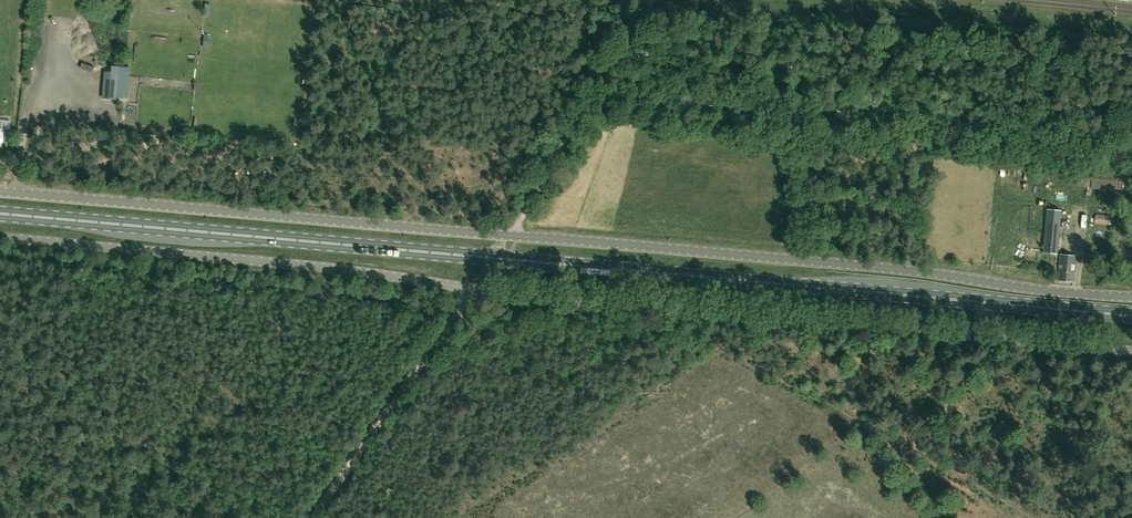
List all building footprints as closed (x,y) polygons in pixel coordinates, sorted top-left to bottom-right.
[(116,100),(118,73),(105,72),(102,99),(116,100)] [(1092,170),(1090,170),(1070,169),(1069,185),(1090,187),(1090,188),(1122,191),(1123,172),(1092,169),(1092,170)] [(549,199),(553,192),(548,189),(544,196),(549,199)] [(1057,254),(1061,210),(1046,209),(1043,252),(1057,254)] [(1072,281),(1075,255),(1060,254),(1058,280),(1072,281)]
